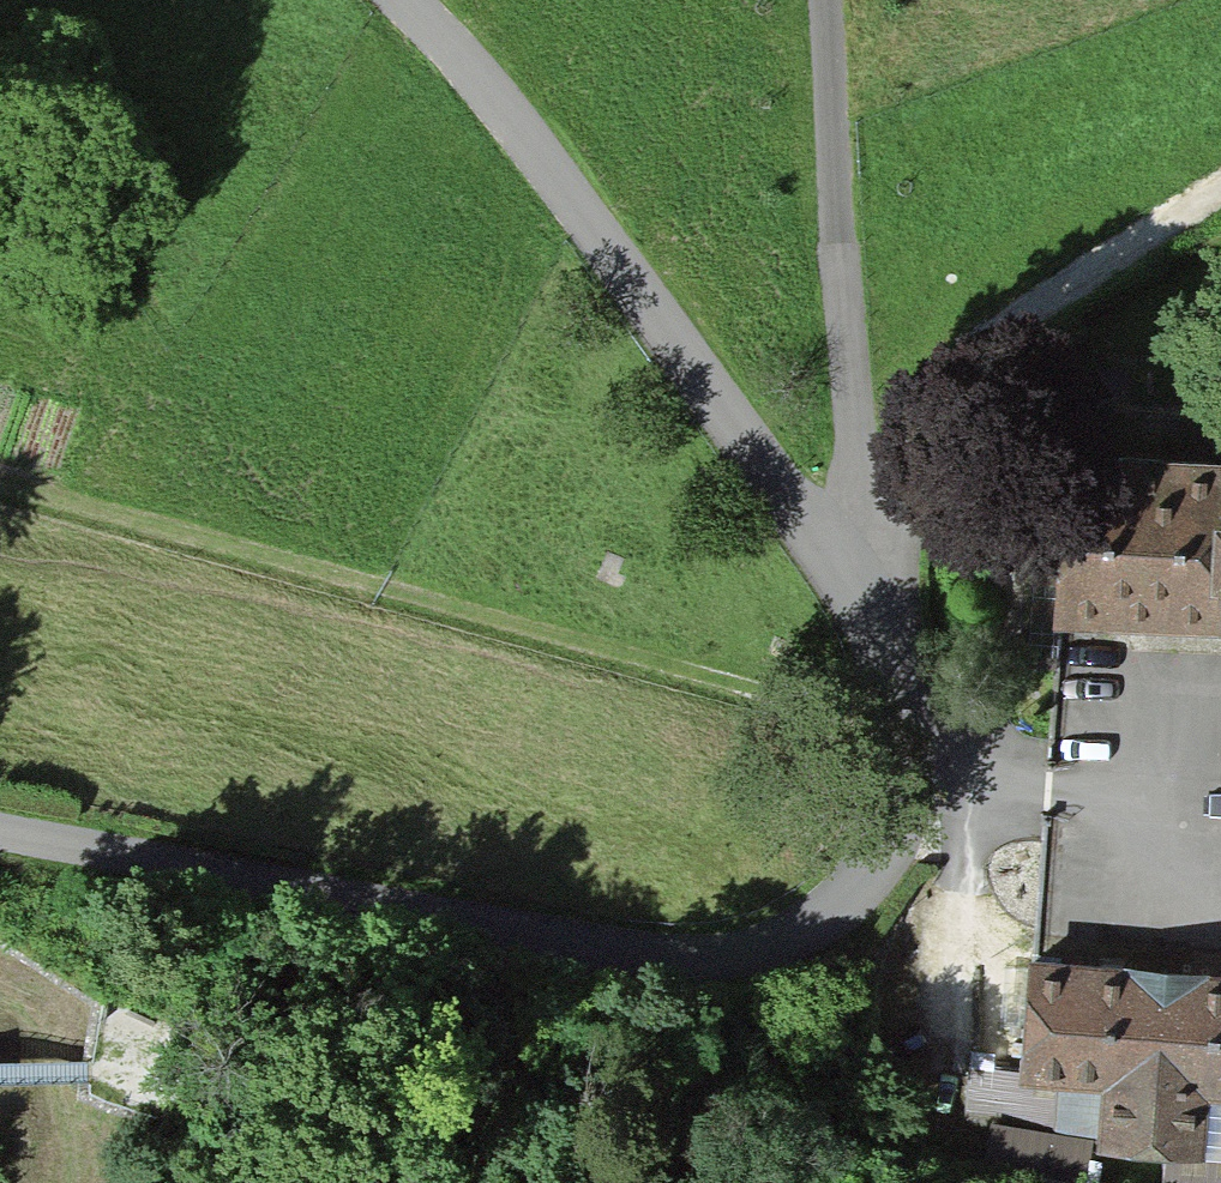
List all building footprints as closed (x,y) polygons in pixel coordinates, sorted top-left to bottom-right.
[(1061,628),(1220,636),(1220,465),(1070,457),(1061,628)] [(1021,1079),(1099,1084),(1094,1155),(1203,1163),(1209,1093),(1220,1093),(1220,979),(1029,965),(1021,1079)]
